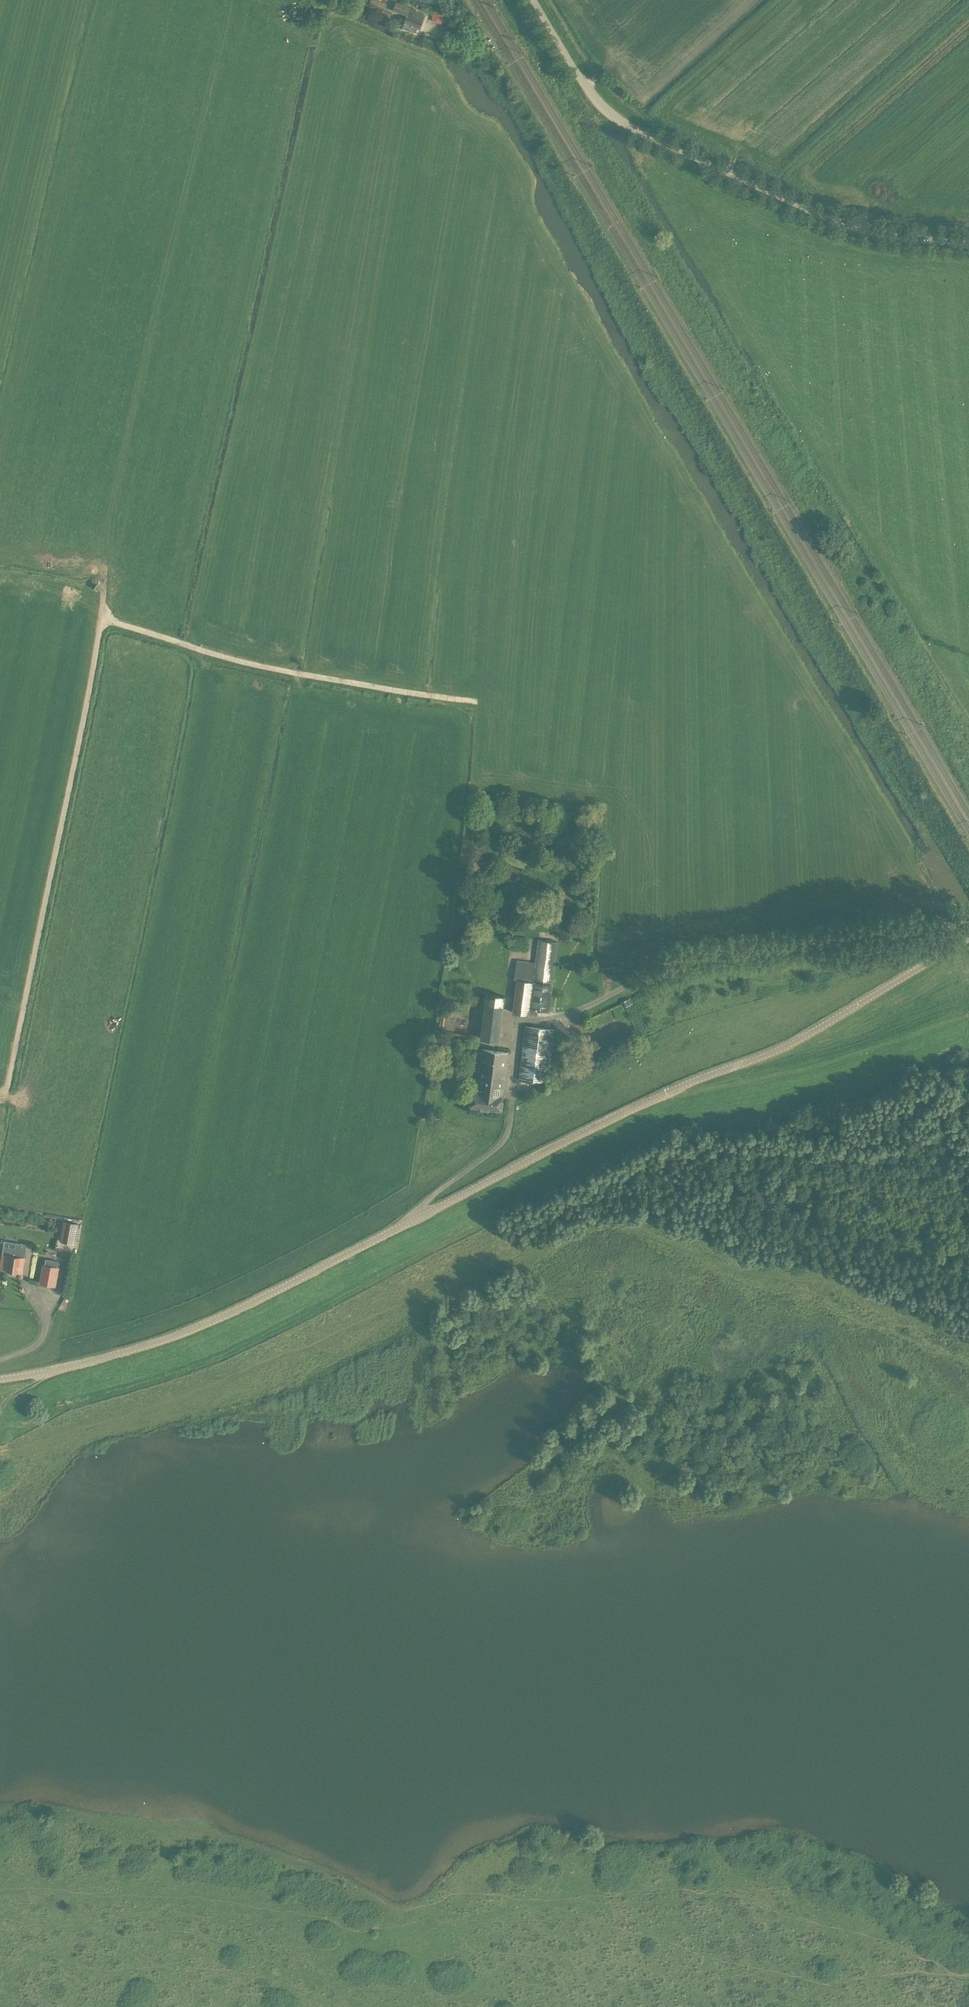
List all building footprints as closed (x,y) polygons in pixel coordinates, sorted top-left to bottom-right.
[(383,10),(386,3),(380,0),(361,0),(383,10)] [(426,15),(426,14),(410,9),(411,7),(396,2),(394,9),(408,14),(403,27),(419,33),(423,22),(422,22),(425,14),(426,15)] [(432,20),(443,23),(444,18),(442,18),(443,14),(435,12),(434,15),(433,14),(432,20)] [(535,1009),(536,1008),(549,1010),(557,941),(538,939),(535,962),(517,959),(515,979),(517,979),(513,1011),(529,1013),(530,1013),(531,1013),(532,1013),(533,1012),(534,1012),(534,1011),(535,1010),(535,1009)] [(481,1037),(499,1040),(505,995),(487,993),(481,1037)] [(548,1083),(554,1029),(525,1025),(519,1079),(548,1083)] [(500,1110),(508,1051),(483,1048),(477,1092),(473,1092),(471,1106),(500,1110)] [(78,1228),(64,1226),(60,1245),(74,1248),(78,1228)] [(10,1270),(10,1271),(11,1273),(15,1274),(17,1272),(17,1271),(18,1271),(19,1268),(23,1268),(26,1250),(4,1246),(0,1268),(10,1270)] [(56,1285),(59,1267),(43,1264),(40,1283),(56,1285)]
